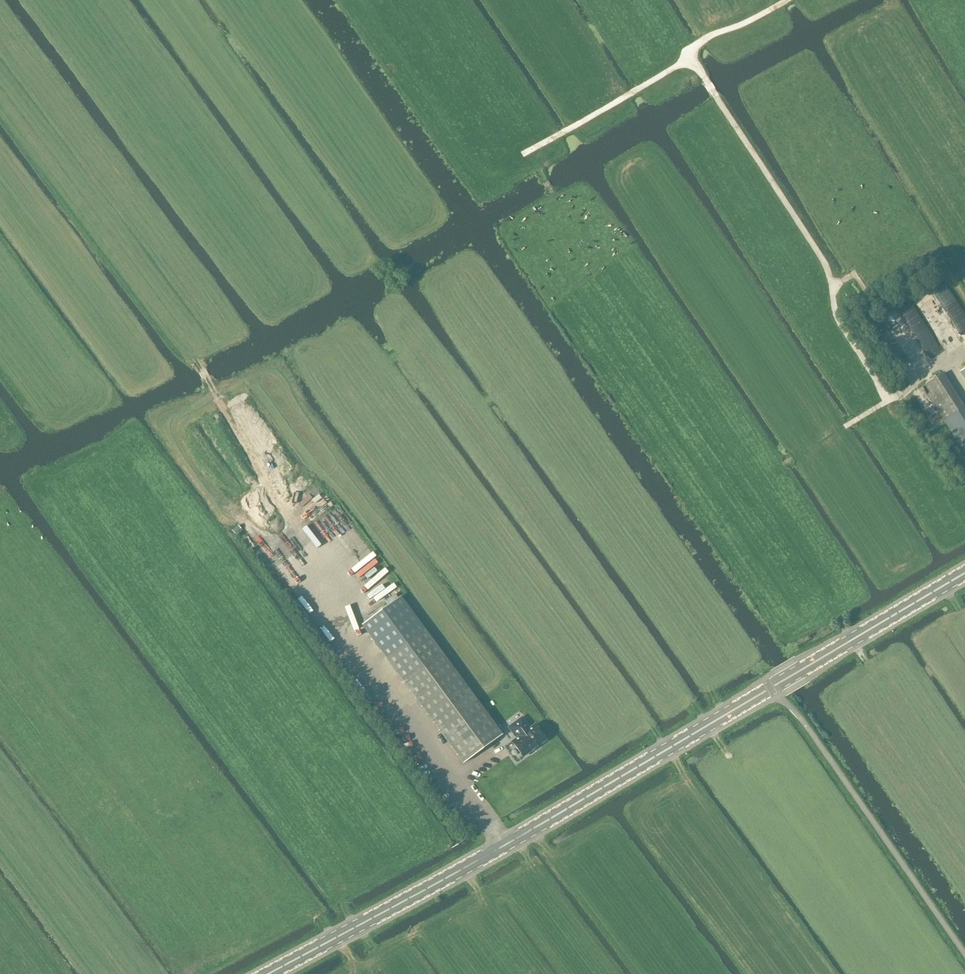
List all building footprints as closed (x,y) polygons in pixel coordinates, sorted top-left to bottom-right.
[(942,372),(922,385),(964,452),(964,408),(942,372)] [(362,626),(463,764),(502,735),(401,597),(362,626)] [(509,728),(517,738),(512,742),(523,757),(531,751),(532,752),(538,747),(537,746),(545,740),(535,726),(530,729),(522,718),(509,728)]
